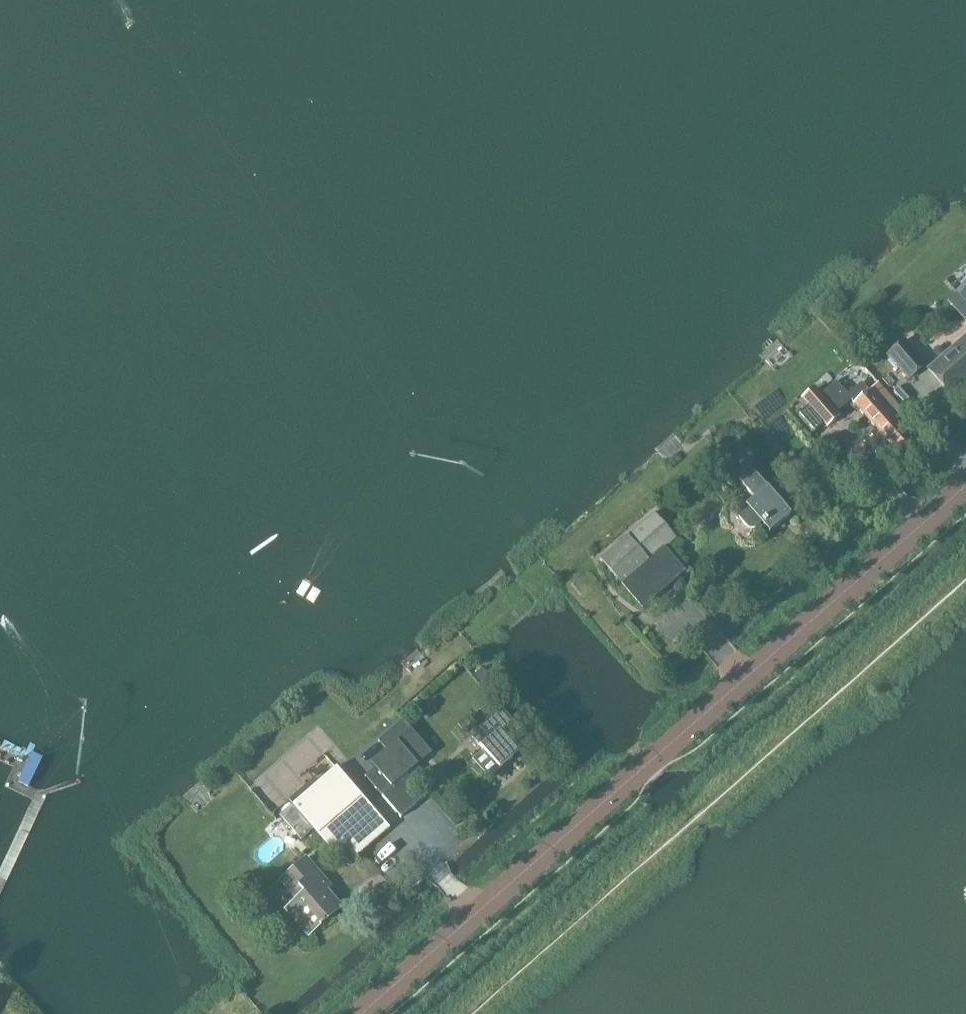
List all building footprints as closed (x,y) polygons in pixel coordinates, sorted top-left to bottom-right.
[(952,299),(965,315),(965,286),(952,299)] [(929,370),(951,394),(965,381),(965,336),(929,370)] [(904,341),(888,355),(909,379),(926,365),(904,341)] [(851,399),(854,402),(869,390),(862,382),(847,394),(835,380),(820,393),(813,385),(800,398),(807,406),(799,413),(814,430),(823,423),(826,426),(840,414),(837,411),(851,399)] [(869,390),(854,402),(898,452),(912,439),(894,419),(903,411),(878,382),(869,390)] [(738,517),(748,529),(753,529),(760,523),(769,533),(789,515),(766,487),(749,468),(738,477),(738,481),(753,498),(745,505),(738,511),(738,517)] [(778,482),(771,474),(764,480),(771,488),(778,482)] [(625,535),(598,558),(642,608),(685,571),(664,547),(675,538),(654,513),(627,537),(625,535)] [(488,674),(483,669),(475,676),(479,681),(488,674)] [(497,706),(468,731),(480,746),(500,767),(519,750),(503,732),(513,724),(497,706)] [(431,753),(422,742),(410,728),(361,770),(373,785),(401,817),(425,796),(418,788),(427,779),(416,766),(431,753)] [(28,763),(18,782),(28,787),(37,767),(28,763)] [(389,828),(337,768),(293,806),(308,822),(317,833),(336,855),(350,843),(359,854),(389,828)] [(305,819),(293,806),(281,817),(301,841),(314,829),(307,822),(305,819)] [(282,878),(299,898),(287,908),(309,933),(336,910),(320,893),(328,885),(305,858),(282,878)]
